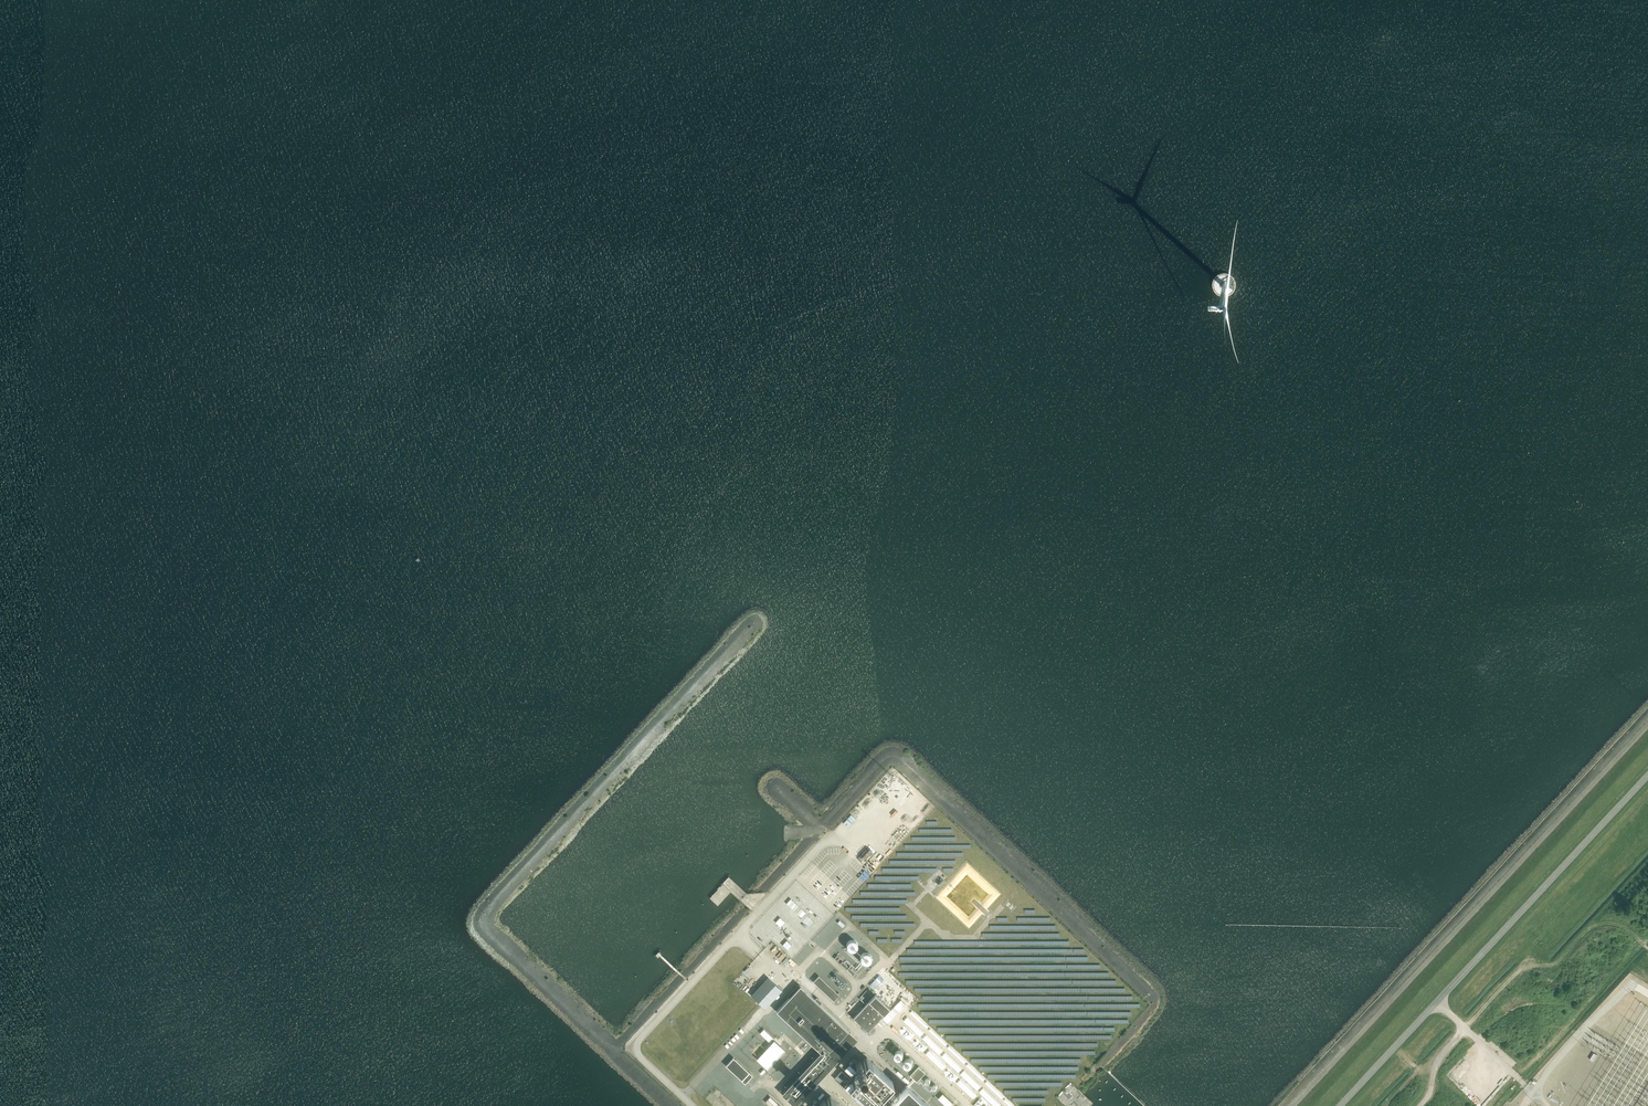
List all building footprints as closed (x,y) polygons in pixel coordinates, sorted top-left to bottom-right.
[(854,939),(853,939),(852,939),(851,939),(850,940),(849,941),(849,942),(848,943),(848,944),(848,945),(848,946),(848,947),(849,948),(850,949),(851,950),(852,950),(853,950),(854,950),(856,950),(857,949),(858,948),(858,947),(859,947),(859,946),(859,945),(859,944),(859,942),(858,941),(857,941),(856,940),(855,939),(854,939)] [(868,952),(867,952),(866,952),(865,952),(864,953),(863,954),(862,955),(862,956),(862,957),(861,958),(862,959),(862,960),(862,961),(863,962),(864,962),(865,963),(866,963),(867,963),(868,963),(869,963),(870,962),(871,961),(872,961),(872,959),(873,959),(873,957),(873,956),(872,955),(871,954),(871,953),(870,953),(869,952),(868,952)] [(839,971),(832,979),(842,988),(847,983),(840,977),(843,975),(839,971)] [(840,994),(820,975),(814,981),(834,1000),(835,1000),(837,1002),(842,996),(840,994)] [(751,996),(765,1009),(781,991),(768,978),(751,996)] [(785,1093),(795,1103),(821,1076),(822,1077),(824,1075),(823,1074),(832,1063),(828,1059),(834,1053),(832,1051),(851,1031),(801,985),(777,1010),(823,1053),(822,1053),(785,1093)] [(853,1019),(868,1033),(890,1009),(875,995),(853,1019)] [(901,1050),(900,1049),(900,1050),(899,1050),(898,1050),(897,1051),(896,1052),(896,1053),(896,1054),(896,1055),(896,1056),(897,1057),(898,1058),(899,1058),(900,1058),(901,1058),(902,1058),(903,1058),(903,1057),(904,1057),(904,1056),(904,1055),(905,1054),(905,1053),(904,1053),(904,1052),(904,1051),(903,1051),(902,1050),(901,1050)] [(889,1086),(894,1081),(867,1056),(866,1056),(867,1057),(864,1060),(861,1057),(852,1066),(850,1064),(846,1069),(848,1072),(847,1073),(848,1072),(851,1074),(850,1076),(851,1075),(852,1076),(857,1071),(860,1074),(858,1076),(860,1078),(858,1080),(859,1080),(860,1079),(862,1081),(861,1082),(861,1083),(862,1081),(864,1083),(863,1084),(863,1085),(865,1083),(867,1085),(866,1086),(866,1087),(867,1085),(869,1087),(868,1089),(870,1088),(872,1090),(871,1091),(872,1090),(874,1092),(873,1093),(873,1094),(875,1092),(876,1094),(875,1095),(877,1094),(878,1095),(877,1096),(878,1096),(879,1097),(880,1096),(879,1096),(883,1092),(886,1095),(885,1096),(886,1097),(894,1089),(893,1088),(892,1089),(889,1086)] [(726,1066),(745,1084),(752,1076),(733,1058),(726,1066)] [(910,1058),(909,1058),(908,1058),(907,1059),(906,1059),(906,1060),(905,1060),(905,1061),(905,1062),(905,1063),(905,1064),(906,1065),(906,1066),(907,1066),(908,1067),(909,1067),(910,1067),(911,1066),(912,1066),(913,1065),(913,1064),(914,1063),(914,1062),(913,1061),(913,1060),(912,1059),(911,1059),(911,1058),(910,1058)] [(911,1075),(918,1081),(927,1072),(920,1066),(911,1075)] [(839,1077),(847,1084),(851,1080),(843,1072),(839,1077)] [(851,1081),(853,1083),(854,1082),(856,1085),(852,1089),(853,1090),(851,1092),(865,1105),(866,1105),(868,1103),(869,1104),(870,1102),(870,1101),(873,1098),(874,1099),(876,1097),(874,1095),(873,1095),(871,1094),(872,1093),(870,1091),(869,1092),(866,1089),(864,1087),(862,1085),(859,1082),(856,1080),(857,1079),(855,1077),(851,1081)] [(1066,1105),(1084,1105),(1090,1100),(1070,1081),(1056,1097),(1066,1105)] [(907,1085),(901,1091),(901,1092),(899,1093),(898,1092),(890,1101),(891,1102),(888,1105),(930,1105),(907,1085)] [(944,1093),(939,1098),(948,1105),(951,1105),(954,1103),(944,1093)] [(831,1095),(830,1095),(831,1096),(828,1099),(824,1095),(816,1105),(814,1103),(811,1105),(843,1105),(831,1095)] [(882,1101),(884,1099),(881,1096),(879,1099),(877,1096),(868,1105),(878,1105),(882,1101)] [(770,1098),(765,1103),(768,1105),(778,1105),(770,1098)] [(883,1101),(884,1101),(879,1105),(886,1105),(887,1105),(886,1104),(889,1102),(887,1101),(888,1100),(886,1098),(883,1101)]
